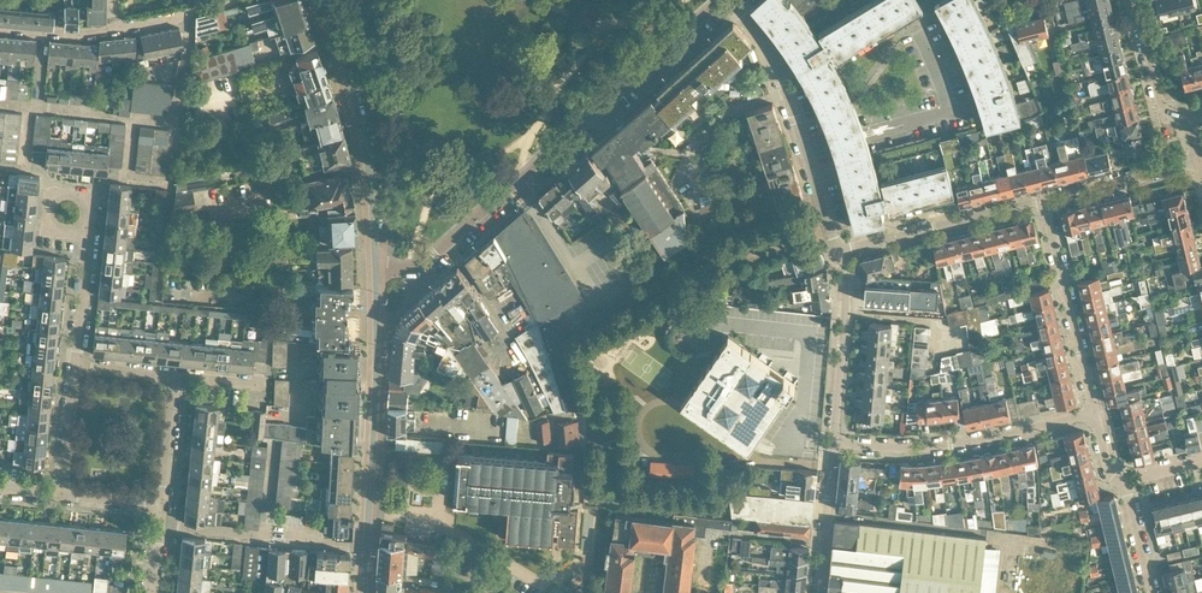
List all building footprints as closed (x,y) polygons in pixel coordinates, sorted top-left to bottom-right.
[(63,26),(78,26),(78,17),(78,0),(64,0),(63,25),(63,26)] [(78,17),(96,17),(96,24),(96,25),(105,23),(105,22),(105,17),(106,0),(78,0),(78,17)] [(268,15),(278,12),(278,13),(303,5),(301,0),(257,0),(245,3),(248,12),(265,7),(268,15)] [(751,5),(752,6),(764,21),(768,25),(774,34),(776,36),(799,70),(804,79),(810,90),(812,93),(813,96),(813,97),(814,97),(831,136),(831,137),(833,143),(835,150),(837,157),(839,164),(839,165),(841,172),(847,196),(848,200),(848,201),(850,200),(852,200),(854,206),(850,207),(852,217),(854,224),(855,228),(885,220),(884,216),(881,204),(887,203),(890,215),(899,212),(914,208),(923,206),(955,198),(953,186),(948,168),(947,164),(946,164),(882,181),(879,182),(877,176),(877,175),(873,160),(873,159),(872,156),(870,148),(868,141),(866,134),(864,127),(862,121),(860,116),(857,108),(854,101),(849,91),(844,82),(842,79),(843,78),(842,78),(834,63),(835,63),(851,53),(866,44),(880,35),(893,27),(908,18),(923,9),(921,6),(918,0),(872,0),(862,6),(848,15),(833,23),(820,32),(817,33),(812,26),(802,13),(820,0),(757,0),(751,5)] [(935,2),(945,14),(942,16),(952,28),(950,30),(959,43),(956,44),(966,58),(963,59),(972,73),(969,74),(974,83),(978,89),(980,89),(982,95),(980,95),(983,129),(1021,119),(1034,115),(1043,110),(1037,95),(1016,101),(1013,90),(1009,78),(1003,62),(996,46),(990,30),(982,15),(975,0),(937,0),(935,2)] [(1065,1),(1067,9),(1103,0),(1069,0),(1065,1)] [(1092,16),(1093,19),(1094,23),(1113,18),(1112,15),(1111,11),(1111,10),(1112,9),(1111,5),(1110,4),(1109,0),(1103,0),(1073,8),(1067,9),(1070,22),(1092,16)] [(1160,15),(1178,10),(1175,0),(1156,0),(1160,15)] [(1178,10),(1196,6),(1194,0),(1175,0),(1178,10)] [(52,26),(54,9),(0,5),(0,21),(52,26)] [(268,15),(247,22),(249,28),(253,27),(254,30),(267,26),(270,35),(274,34),(280,32),(284,31),(308,21),(303,5),(278,13),(278,12),(268,15)] [(215,11),(208,13),(213,30),(219,28),(215,11)] [(999,11),(993,14),(996,22),(1003,19),(999,11)] [(195,35),(196,35),(213,30),(208,13),(196,16),(195,35)] [(1038,59),(1030,40),(1050,35),(1045,19),(1048,18),(1047,15),(1008,25),(1024,64),(1038,59)] [(1113,18),(1094,23),(1095,28),(1078,32),(1080,40),(1116,31),(1115,25),(1116,23),(1115,20),(1113,19),(1113,18)] [(280,32),(274,34),(279,52),(289,48),(290,49),(314,41),(315,41),(308,21),(284,31),(280,32)] [(656,93),(655,93),(656,95),(655,96),(674,116),(689,101),(692,103),(712,84),(714,82),(740,57),(738,55),(752,42),(734,22),(722,32),(658,90),(660,92),(657,94),(656,93)] [(179,27),(158,32),(162,51),(183,46),(179,27)] [(1184,30),(1168,34),(1172,47),(1175,46),(1185,87),(1191,86),(1192,87),(1196,86),(1196,84),(1197,84),(1192,64),(1187,65),(1181,44),(1187,42),(1184,30)] [(1099,43),(1100,48),(1119,43),(1120,41),(1119,37),(1118,36),(1116,31),(1080,40),(1070,42),(1072,50),(1082,47),(1099,43)] [(158,32),(149,33),(153,53),(162,51),(158,32)] [(153,53),(149,33),(140,35),(138,56),(153,53)] [(1,56),(1,62),(8,63),(10,37),(0,36),(0,56),(1,56)] [(135,36),(123,37),(125,65),(131,64),(130,56),(135,56),(135,36)] [(23,38),(10,37),(8,63),(21,64),(23,38)] [(125,65),(123,37),(110,39),(112,59),(113,66),(120,65),(119,58),(124,58),(125,65)] [(36,39),(23,38),(21,64),(33,65),(36,39)] [(112,59),(110,39),(99,40),(99,45),(96,68),(104,67),(104,60),(112,59)] [(256,40),(250,42),(252,50),(259,48),(256,40)] [(55,61),(60,61),(62,42),(49,41),(47,60),(48,60),(47,66),(55,67),(55,61)] [(74,43),(62,42),(60,61),(66,62),(65,69),(72,70),(74,43)] [(193,59),(192,70),(191,77),(190,82),(236,70),(239,69),(239,66),(255,62),(252,50),(250,42),(208,54),(204,56),(193,59)] [(86,44),(74,43),(72,70),(78,70),(79,64),(84,65),(86,44)] [(1120,45),(1119,43),(1100,48),(1101,54),(1085,58),(1085,59),(1081,60),(1082,67),(1123,56),(1121,51),(1122,49),(1122,46),(1120,45)] [(96,68),(99,45),(86,44),(84,65),(89,65),(88,72),(96,72),(96,70),(96,68)] [(291,74),(288,75),(292,90),(327,78),(317,48),(317,49),(295,56),(297,60),(291,62),(292,65),(288,67),(291,74)] [(1190,54),(1192,64),(1194,70),(1197,84),(1199,84),(1200,85),(1201,84),(1201,48),(1196,50),(1197,52),(1190,54)] [(1089,73),(1101,70),(1105,69),(1106,74),(1126,69),(1126,68),(1127,66),(1126,63),(1124,62),(1123,56),(1082,67),(1081,67),(1082,70),(1083,74),(1089,73)] [(1065,71),(1063,59),(1053,62),(1055,73),(1065,71)] [(1108,82),(1100,84),(1099,81),(1096,80),(1090,81),(1089,84),(1089,86),(1091,94),(1110,89),(1130,84),(1129,79),(1130,78),(1129,73),(1127,72),(1126,69),(1106,74),(1108,82)] [(6,82),(5,97),(18,98),(19,83),(19,80),(10,79),(10,75),(7,74),(6,82)] [(1028,77),(1017,80),(1020,93),(1032,89),(1028,77)] [(327,78),(292,90),(294,93),(297,92),(298,96),(304,94),(306,99),(331,91),(327,78)] [(134,81),(131,98),(129,112),(130,112),(130,110),(137,110),(142,82),(134,81)] [(145,111),(150,83),(142,82),(137,110),(145,111)] [(714,82),(712,84),(720,94),(726,88),(723,84),(720,88),(714,82)] [(32,84),(19,83),(18,98),(30,99),(32,84)] [(153,112),(158,84),(150,83),(145,111),(153,112)] [(160,113),(166,84),(158,84),(153,112),(160,113)] [(168,113),(174,85),(166,84),(160,113),(168,113)] [(1092,111),(1113,105),(1134,100),(1133,95),(1134,93),(1133,89),(1131,88),(1130,84),(1110,89),(1112,97),(1090,103),(1092,111)] [(769,91),(767,85),(761,87),(763,93),(769,91)] [(753,90),(745,92),(748,99),(763,93),(761,87),(753,90)] [(331,91),(306,99),(281,107),(281,106),(267,110),(270,122),(306,112),(309,119),(337,112),(331,91)] [(106,96),(94,95),(93,105),(105,106),(106,96)] [(658,129),(674,116),(655,96),(653,97),(652,96),(598,143),(621,179),(645,163),(634,145),(640,139),(643,143),(658,129)] [(129,112),(131,98),(121,97),(120,103),(119,113),(118,114),(130,115),(130,112),(129,112)] [(1077,98),(1071,99),(1075,115),(1081,113),(1077,98)] [(1134,100),(1113,105),(1115,113),(1094,119),(1096,127),(1138,116),(1137,111),(1138,111),(1136,103),(1135,103),(1134,100)] [(748,111),(759,145),(784,137),(773,103),(748,111)] [(22,113),(5,112),(4,120),(21,121),(22,113)] [(300,122),(306,143),(318,140),(318,139),(343,132),(337,112),(309,119),(300,122)] [(50,116),(36,115),(35,124),(50,125),(50,116)] [(1138,116),(1096,127),(1098,135),(1112,132),(1114,139),(1116,138),(1142,132),(1142,131),(1143,129),(1142,126),(1140,124),(1138,116)] [(86,133),(86,126),(87,120),(75,119),(74,125),(79,125),(78,132),(86,133)] [(21,121),(4,120),(4,128),(20,130),(21,121)] [(110,131),(125,133),(126,124),(111,122),(110,131)] [(49,128),(50,125),(35,124),(34,133),(49,134),(49,128)] [(140,126),(139,134),(154,135),(154,128),(140,126)] [(20,130),(4,128),(3,136),(19,138),(20,130)] [(169,129),(154,128),(154,135),(168,137),(169,129)] [(971,132),(974,142),(980,140),(977,130),(971,132)] [(1062,159),(1055,160),(1059,180),(1075,176),(1065,138),(1065,137),(1064,130),(1055,132),(1062,159)] [(110,131),(109,140),(124,142),(125,133),(110,131)] [(350,159),(343,132),(318,139),(318,140),(306,143),(297,145),(304,171),(325,165),(332,163),(332,164),(341,162),(341,161),(350,159)] [(971,132),(959,135),(961,145),(974,142),(971,132)] [(1142,132),(1116,138),(1118,147),(1119,150),(1120,153),(1127,151),(1127,153),(1134,151),(1133,149),(1138,148),(1138,150),(1145,149),(1144,147),(1146,146),(1145,145),(1147,144),(1145,138),(1144,138),(1142,132)] [(33,141),(47,143),(48,136),(49,134),(34,133),(33,141)] [(139,134),(138,141),(153,143),(154,135),(139,134)] [(1077,134),(1065,137),(1065,138),(1075,176),(1090,173),(1085,155),(1085,153),(1082,154),(1077,134)] [(168,137),(154,135),(153,143),(167,144),(168,137)] [(940,140),(942,147),(943,152),(951,150),(962,148),(961,145),(959,135),(940,140)] [(19,138),(3,136),(2,144),(18,146),(19,138)] [(48,136),(47,143),(46,151),(45,159),(45,167),(57,168),(60,141),(60,137),(48,136)] [(793,163),(784,137),(759,145),(767,171),(793,163)] [(980,140),(974,142),(975,146),(982,144),(988,143),(986,137),(980,140)] [(109,149),(123,150),(124,142),(109,140),(109,146),(110,146),(109,149)] [(32,150),(46,151),(47,143),(33,141),(32,150)] [(72,142),(60,141),(57,168),(69,170),(72,147),(72,142)] [(138,141),(138,149),(152,150),(153,143),(138,141)] [(1024,168),(1029,188),(1043,184),(1033,141),(1032,141),(1034,146),(1026,148),(1031,167),(1024,168)] [(81,171),(94,172),(97,144),(84,143),(84,148),(81,171)] [(167,144),(153,143),(152,150),(166,152),(167,144)] [(593,147),(649,229),(684,205),(684,202),(653,157),(645,163),(621,179),(598,143),(593,147)] [(714,171),(707,143),(701,149),(707,173),(714,171)] [(18,146),(2,144),(1,152),(17,154),(18,146)] [(108,166),(108,157),(109,149),(110,146),(109,146),(97,144),(94,172),(107,173),(108,166)] [(1042,144),(1034,146),(1043,184),(1059,180),(1055,160),(1046,163),(1042,144)] [(1012,145),(1004,147),(1005,153),(1015,191),(1029,188),(1024,168),(1018,170),(1012,145)] [(84,148),(72,147),(69,170),(81,171),(84,148)] [(109,149),(108,157),(122,159),(123,150),(109,149)] [(138,149),(137,156),(151,158),(152,150),(138,149)] [(1085,155),(1090,173),(1112,167),(1112,166),(1114,165),(1112,159),(1110,160),(1108,149),(1085,155)] [(32,158),(45,159),(46,151),(32,150),(32,158)] [(166,152),(152,150),(151,158),(165,160),(166,152)] [(951,150),(943,152),(946,164),(947,164),(948,168),(953,186),(957,185),(959,197),(960,203),(960,205),(965,204),(976,201),(972,182),(965,183),(961,165),(955,166),(951,150)] [(281,151),(269,154),(271,162),(276,160),(283,158),(281,151)] [(582,189),(589,199),(611,179),(605,169),(589,151),(568,169),(580,184),(582,189)] [(17,154),(1,152),(0,160),(16,162),(17,154)] [(996,176),(1000,195),(1015,191),(1005,153),(997,155),(1002,174),(996,176)] [(137,156),(136,164),(150,166),(151,158),(137,156)] [(121,167),(122,159),(108,157),(108,166),(121,167)] [(165,160),(151,158),(150,166),(164,167),(165,160)] [(988,198),(1000,195),(996,176),(991,177),(986,158),(979,160),(988,198)] [(979,160),(970,162),(974,177),(975,177),(976,181),(972,182),(976,201),(988,198),(979,160)] [(804,198),(793,163),(767,171),(779,206),(804,198)] [(150,166),(136,164),(135,171),(149,173),(150,166)] [(164,167),(150,166),(149,173),(164,175),(164,167)] [(568,169),(557,179),(573,201),(578,196),(589,212),(595,208),(589,199),(582,189),(580,184),(568,169)] [(177,183),(175,192),(192,190),(217,186),(214,171),(177,183)] [(720,198),(714,171),(707,173),(714,200),(720,198)] [(9,173),(8,186),(38,190),(39,176),(9,173)] [(339,176),(339,174),(304,180),(306,189),(304,189),(302,192),(303,195),(305,197),(307,197),(309,207),(354,205),(352,193),(352,192),(348,193),(347,185),(348,183),(348,180),(346,178),(345,175),(339,176)] [(540,194),(538,196),(539,196),(540,195),(563,228),(570,221),(562,211),(573,201),(557,179),(540,194)] [(127,185),(119,184),(110,183),(109,196),(130,198),(131,186),(127,185)] [(617,185),(610,192),(620,203),(625,198),(617,185)] [(7,198),(37,201),(38,190),(8,186),(7,198)] [(155,201),(159,202),(165,202),(166,189),(157,188),(155,201)] [(195,207),(192,190),(175,192),(170,220),(177,221),(179,209),(195,207)] [(1183,191),(1132,204),(1134,212),(1155,207),(1157,213),(1187,206),(1183,191)] [(1125,215),(1134,213),(1132,204),(1130,194),(1127,194),(1127,193),(1119,195),(1119,196),(1114,198),(1125,245),(1132,243),(1125,215)] [(107,208),(129,210),(138,211),(139,199),(130,198),(109,196),(107,208)] [(1106,220),(1112,218),(1119,247),(1125,245),(1114,198),(1112,198),(1111,197),(1103,199),(1104,200),(1101,201),(1106,220)] [(7,198),(6,210),(35,214),(37,201),(7,198)] [(714,200),(720,228),(727,226),(720,198),(714,200)] [(1087,204),(1092,224),(1099,251),(1106,250),(1099,222),(1106,221),(1106,220),(1101,201),(1098,202),(1097,201),(1093,202),(1092,203),(1087,204)] [(1078,207),(1074,208),(1081,237),(1085,253),(1091,252),(1085,226),(1092,224),(1087,204),(1085,205),(1084,204),(1079,205),(1078,207)] [(309,207),(299,208),(300,215),(319,213),(320,242),(356,240),(354,205),(309,207)] [(655,238),(661,247),(665,253),(687,238),(684,205),(649,229),(655,238)] [(1190,222),(1187,206),(1157,213),(1141,217),(1143,223),(1149,221),(1150,223),(1169,219),(1170,227),(1190,222)] [(1063,210),(1062,212),(1063,216),(1064,219),(1072,254),(1080,252),(1077,238),(1081,237),(1074,208),(1073,208),(1072,207),(1068,208),(1067,210),(1066,210),(1063,210)] [(106,221),(127,223),(137,224),(138,211),(129,210),(107,208),(106,221)] [(524,209),(495,234),(514,265),(538,320),(539,322),(566,409),(567,408),(576,407),(578,406),(577,398),(566,337),(560,308),(583,295),(565,268),(562,271),(524,209)] [(4,210),(3,222),(4,223),(34,226),(35,214),(6,210),(4,210)] [(598,211),(591,216),(598,226),(604,221),(598,211)] [(1024,220),(1019,221),(1029,260),(1030,264),(1038,262),(1033,239),(1039,238),(1034,219),(1031,217),(1024,219),(1024,220)] [(106,221),(105,233),(135,236),(137,224),(127,223),(106,221)] [(1015,221),(1006,223),(1011,245),(1016,243),(1021,262),(1029,260),(1019,221),(1016,222),(1015,221)] [(1172,232),(1152,237),(1154,244),(1194,235),(1190,222),(1170,227),(1172,232)] [(4,223),(3,235),(12,236),(33,238),(34,226),(4,223)] [(996,227),(994,228),(1004,266),(1006,275),(1013,274),(1005,246),(1011,245),(1006,223),(996,226),(996,227)] [(991,227),(982,229),(987,251),(992,250),(997,268),(1004,266),(994,228),(991,228),(991,227)] [(973,233),(970,234),(979,271),(987,269),(983,252),(987,251),(982,229),(972,232),(973,233)] [(105,233),(104,245),(134,248),(135,236),(105,233)] [(958,236),(957,237),(962,257),(963,257),(968,256),(972,273),(979,271),(970,234),(967,234),(967,233),(958,235),(958,236)] [(495,234),(480,247),(502,273),(499,275),(505,284),(513,280),(538,320),(514,265),(495,234)] [(33,238),(12,236),(3,235),(2,247),(31,250),(33,238)] [(1154,244),(1149,245),(1150,251),(1157,252),(1175,248),(1177,255),(1197,251),(1194,235),(1154,244)] [(948,239),(945,240),(955,278),(966,276),(961,257),(962,257),(957,237),(956,237),(956,236),(948,238),(948,239)] [(661,247),(655,238),(650,242),(649,241),(644,246),(650,255),(661,247)] [(942,239),(934,242),(937,262),(937,264),(942,262),(947,280),(955,278),(945,240),(943,240),(942,239)] [(104,245),(102,257),(133,260),(134,248),(104,245)] [(351,247),(316,248),(316,263),(328,263),(328,268),(328,270),(340,270),(340,272),(352,272),(351,247)] [(466,260),(472,269),(484,289),(488,295),(488,296),(489,296),(489,297),(490,297),(491,297),(492,297),(493,297),(499,292),(497,289),(505,284),(499,275),(502,273),(480,247),(466,260)] [(812,253),(782,262),(786,275),(806,271),(805,268),(825,262),(821,250),(820,247),(811,250),(812,253)] [(861,259),(859,275),(867,276),(880,276),(880,272),(882,272),(896,268),(894,259),(899,258),(898,250),(892,251),(892,252),(861,259)] [(2,264),(8,265),(16,266),(17,252),(4,251),(3,264),(2,264)] [(1162,273),(1165,272),(1200,263),(1197,251),(1177,255),(1179,261),(1160,266),(1155,270),(1156,274),(1162,273)] [(64,271),(65,257),(44,255),(33,254),(32,267),(35,267),(35,268),(64,271)] [(101,269),(101,270),(129,272),(132,273),(133,260),(102,257),(101,269)] [(1107,259),(1101,260),(1104,274),(1118,270),(1116,263),(1115,260),(1107,262),(1107,259)] [(1144,263),(1137,265),(1139,273),(1146,271),(1144,263)] [(1200,263),(1165,272),(1169,286),(1187,282),(1185,275),(1194,273),(1197,285),(1201,284),(1201,263),(1200,263)] [(458,266),(448,275),(466,294),(473,307),(474,309),(471,311),(475,316),(487,309),(468,278),(458,266)] [(829,281),(826,266),(806,271),(786,275),(767,279),(769,287),(801,280),(801,286),(829,281)] [(35,268),(34,279),(62,282),(64,271),(35,268)] [(352,285),(352,272),(340,272),(340,270),(328,270),(328,268),(315,269),(315,276),(328,276),(328,284),(352,285)] [(1089,270),(1091,277),(1099,275),(1097,268),(1089,270)] [(101,270),(100,282),(121,284),(128,285),(129,272),(101,270)] [(1079,280),(1091,277),(1089,270),(1076,273),(1078,280),(1079,280)] [(1099,275),(1091,277),(1079,280),(1080,281),(1079,282),(1080,287),(1081,288),(1082,293),(1120,284),(1123,283),(1121,277),(1125,276),(1123,270),(1107,273),(1108,278),(1100,280),(1099,275)] [(157,275),(152,275),(146,274),(145,286),(151,287),(156,288),(157,275)] [(271,274),(271,282),(283,283),(283,274),(271,274)] [(448,275),(436,285),(463,316),(468,321),(452,336),(449,338),(446,341),(454,352),(472,339),(475,343),(477,342),(471,320),(465,313),(473,307),(466,294),(448,275)] [(1048,275),(1033,279),(1035,287),(1050,284),(1048,277),(1048,275)] [(864,300),(864,301),(920,305),(921,287),(912,286),(912,279),(880,276),(867,276),(866,283),(864,300)] [(713,289),(711,278),(707,279),(700,281),(702,293),(713,290),(713,289)] [(1148,291),(1145,278),(1139,279),(1142,293),(1148,291)] [(33,279),(32,292),(61,295),(62,282),(34,279),(33,279)] [(1033,279),(1022,282),(1024,290),(1035,287),(1033,279)] [(225,280),(225,284),(231,287),(238,291),(242,293),(248,295),(252,295),(255,296),(259,296),(261,295),(264,295),(269,293),(272,293),(275,293),(277,293),(282,293),(285,294),(287,294),(289,295),(292,296),(295,297),(298,297),(304,298),(310,298),(311,298),(311,312),(346,313),(346,300),(348,301),(349,296),(352,293),(352,285),(328,284),(283,283),(271,282),(225,280)] [(931,288),(930,306),(938,306),(938,299),(943,299),(940,281),(932,280),(931,288)] [(801,286),(789,288),(791,299),(794,298),(812,296),(830,292),(829,286),(829,282),(829,281),(801,286)] [(121,284),(100,282),(98,294),(119,297),(121,284)] [(1122,291),(1120,284),(1082,293),(1084,299),(1083,300),(1084,305),(1085,305),(1086,306),(1113,300),(1111,294),(1122,291)] [(1172,306),(1201,299),(1201,284),(1197,285),(1199,292),(1180,296),(1171,299),(1172,306)] [(436,285),(420,300),(452,336),(468,321),(463,316),(436,285)] [(921,287),(920,305),(930,306),(931,288),(921,287)] [(1011,296),(1009,297),(1011,305),(1031,301),(1033,308),(1053,303),(1053,300),(1052,299),(1053,297),(1052,293),(1051,292),(1050,291),(1049,287),(1011,296)] [(1142,308),(1146,307),(1151,305),(1148,291),(1142,293),(1138,294),(1142,308)] [(32,292),(31,304),(60,307),(61,295),(32,292)] [(812,296),(794,298),(795,305),(812,302),(813,307),(832,304),(830,292),(812,296)] [(714,295),(702,296),(703,299),(703,301),(734,304),(734,300),(734,293),(714,295)] [(998,294),(986,297),(987,302),(999,299),(998,294)] [(1086,308),(1085,309),(1086,314),(1088,315),(1089,320),(1118,313),(1126,311),(1123,297),(1113,300),(1105,302),(1086,306),(1086,308)] [(98,298),(97,308),(110,309),(110,305),(111,299),(98,298)] [(1167,307),(1169,314),(1201,306),(1201,299),(1172,306),(1167,307)] [(420,300),(403,315),(445,334),(449,338),(452,336),(420,300)] [(757,303),(756,307),(765,308),(766,301),(766,300),(757,300),(757,303)] [(1033,308),(1015,312),(1017,320),(1034,316),(1036,320),(1036,323),(1057,318),(1056,314),(1057,313),(1056,308),(1054,308),(1053,303),(1033,308)] [(29,316),(38,317),(59,319),(60,307),(31,304),(29,316)] [(980,305),(965,309),(967,322),(968,328),(982,327),(981,320),(980,305)] [(1151,305),(1146,307),(1149,320),(1151,319),(1154,317),(1151,305)] [(988,306),(980,308),(981,320),(991,317),(988,306)] [(475,316),(473,318),(486,337),(497,329),(487,314),(489,312),(487,309),(475,316)] [(965,309),(956,311),(960,324),(967,322),(965,309)] [(956,311),(947,313),(950,327),(960,324),(956,311)] [(1126,311),(1118,313),(1089,320),(1090,326),(1089,327),(1090,332),(1092,333),(1092,334),(1112,329),(1111,323),(1128,319),(1126,311)] [(311,312),(311,325),(301,324),(301,323),(290,321),(290,323),(285,322),(284,328),(282,328),(281,338),(287,338),(302,340),(312,342),(317,342),(320,342),(347,342),(348,343),(350,340),(351,335),(348,332),(348,327),(345,327),(346,313),(311,312)] [(246,319),(245,325),(253,326),(255,314),(246,313),(246,319)] [(820,313),(820,323),(830,325),(831,314),(820,313)] [(402,315),(396,327),(408,330),(418,337),(418,341),(428,342),(442,349),(435,364),(462,375),(467,373),(468,372),(455,354),(454,352),(446,341),(449,338),(445,334),(403,315),(402,315)] [(991,317),(981,320),(982,327),(983,334),(983,335),(1000,331),(996,316),(991,317)] [(38,317),(36,329),(57,332),(59,319),(38,317)] [(1038,329),(1013,335),(1014,342),(1060,331),(1058,325),(1059,324),(1058,320),(1057,319),(1057,318),(1036,323),(1038,329)] [(554,411),(566,409),(539,322),(538,320),(514,335),(527,356),(554,411)] [(863,329),(862,336),(869,336),(891,338),(897,339),(897,332),(898,322),(892,321),(892,324),(870,322),(870,330),(863,329)] [(1201,328),(1201,321),(1187,324),(1188,332),(1201,328)] [(1158,324),(1162,338),(1168,337),(1165,323),(1158,324)] [(95,324),(94,333),(92,354),(105,355),(108,326),(95,324)] [(105,355),(118,356),(120,335),(120,327),(108,326),(105,355)] [(120,335),(118,356),(129,357),(133,328),(121,327),(120,335)] [(982,327),(968,328),(968,335),(983,334),(982,327)] [(29,328),(28,340),(56,343),(57,332),(36,329),(29,328)] [(129,357),(142,359),(144,338),(145,329),(133,328),(129,357)] [(1095,344),(1096,349),(1139,339),(1137,332),(1123,335),(1121,329),(1113,331),(1112,329),(1092,334),(1093,337),(1092,339),(1093,343),(1095,344)] [(155,360),(166,361),(169,340),(170,332),(158,330),(157,339),(155,360)] [(394,331),(392,351),(423,353),(426,353),(426,350),(424,348),(415,347),(416,342),(406,335),(395,331),(394,331)] [(914,331),(914,339),(929,340),(929,333),(914,331)] [(1060,331),(1014,342),(1016,350),(1039,345),(1040,350),(1043,349),(1044,352),(1064,347),(1063,344),(1063,343),(1064,341),(1063,337),(1061,336),(1061,335),(1060,331)] [(253,360),(265,361),(268,333),(266,333),(262,339),(244,337),(243,339),(240,369),(252,370),(253,360)] [(983,334),(968,335),(969,343),(984,341),(983,335),(983,334)] [(215,366),(219,337),(206,335),(205,344),(203,365),(215,366)] [(728,335),(681,402),(749,449),(795,382),(784,374),(769,364),(758,356),(728,335)] [(862,343),(861,349),(868,350),(889,352),(895,352),(896,346),(890,345),(891,338),(869,336),(868,344),(862,343)] [(1187,342),(1188,347),(1192,346),(1201,344),(1201,336),(1191,339),(1192,341),(1187,342)] [(215,366),(228,368),(231,338),(219,337),(215,366)] [(144,338),(142,359),(155,360),(157,339),(144,338)] [(231,338),(228,368),(240,369),(243,339),(231,338)] [(1139,339),(1096,349),(1097,355),(1096,357),(1098,361),(1099,362),(1099,363),(1119,358),(1118,352),(1145,346),(1143,338),(1139,339)] [(472,339),(454,352),(455,354),(468,372),(494,409),(495,411),(497,413),(501,414),(502,414),(509,415),(518,417),(528,419),(517,403),(503,383),(484,356),(477,346),(476,345),(475,343),(472,339)] [(914,339),(913,345),(928,347),(929,340),(914,339)] [(55,356),(56,343),(28,340),(27,353),(55,356)] [(169,340),(166,361),(179,363),(181,341),(169,340)] [(1170,340),(1162,342),(1164,349),(1172,348),(1170,340)] [(179,363),(191,364),(193,343),(181,341),(179,363)] [(984,341),(969,343),(970,350),(970,351),(985,349),(984,341)] [(319,368),(324,368),(323,375),(323,380),(322,380),(321,406),(321,407),(334,408),(357,410),(359,381),(355,381),(355,376),(355,369),(356,369),(357,347),(356,347),(347,346),(347,342),(320,342),(319,368)] [(193,343),(191,364),(203,365),(205,344),(193,343)] [(481,343),(477,346),(484,356),(489,353),(481,343)] [(1192,346),(1195,357),(1201,355),(1201,344),(1192,346)] [(913,345),(913,352),(927,354),(928,347),(913,345)] [(1045,357),(1027,361),(1029,369),(1067,360),(1065,354),(1066,352),(1065,348),(1064,347),(1044,352),(1045,357)] [(1159,363),(1165,362),(1161,348),(1155,349),(1159,363)] [(985,349),(970,351),(973,364),(981,362),(986,361),(985,349)] [(860,357),(860,363),(867,364),(888,365),(894,366),(894,363),(895,360),(889,359),(889,352),(868,350),(867,357),(860,357)] [(970,350),(956,353),(959,366),(968,364),(968,365),(973,364),(970,351),(970,350)] [(392,351),(391,367),(414,369),(414,359),(422,359),(423,353),(392,351)] [(1167,361),(1168,366),(1176,364),(1173,351),(1165,353),(1167,361)] [(913,352),(912,359),(927,361),(927,354),(913,352)] [(27,353),(25,364),(54,367),(55,356),(27,353)] [(956,353),(949,354),(952,368),(955,367),(959,366),(956,353)] [(942,356),(941,371),(952,368),(949,354),(942,356)] [(1012,358),(1005,360),(1009,374),(1016,372),(1012,358)] [(1102,377),(1140,368),(1138,361),(1121,365),(1119,358),(1099,363),(1100,364),(1099,366),(1100,370),(1101,371),(1102,377)] [(912,359),(911,366),(926,368),(927,361),(912,359)] [(989,360),(981,362),(983,370),(985,382),(994,420),(995,420),(995,421),(1009,418),(1004,397),(997,399),(993,380),(989,360)] [(1029,369),(1021,371),(1024,381),(1037,378),(1037,375),(1048,373),(1050,380),(1070,375),(1069,371),(1070,370),(1069,365),(1068,365),(1067,360),(1029,369)] [(1165,362),(1159,363),(1162,377),(1170,375),(1168,366),(1167,361),(1165,362)] [(973,364),(968,365),(970,373),(976,371),(983,370),(981,362),(973,364)] [(23,364),(22,377),(52,380),(54,367),(25,364),(23,364)] [(859,370),(859,377),(865,377),(886,379),(893,380),(893,373),(887,373),(888,365),(867,364),(866,371),(859,370)] [(1170,375),(1172,380),(1180,378),(1177,364),(1176,364),(1168,366),(1170,375)] [(911,373),(910,378),(914,377),(926,375),(926,368),(911,366),(911,373)] [(391,367),(390,377),(405,378),(405,381),(404,388),(419,393),(421,384),(425,376),(414,370),(414,369),(391,367)] [(941,371),(938,371),(940,381),(957,379),(955,367),(952,368),(941,371)] [(1106,391),(1126,386),(1124,380),(1142,376),(1140,368),(1102,377),(1104,383),(1103,384),(1104,388),(1106,389),(1106,391)] [(527,371),(503,383),(517,403),(524,398),(530,412),(544,405),(527,371)] [(938,371),(931,373),(932,382),(940,381),(938,371)] [(467,373),(461,390),(464,391),(473,394),(474,394),(472,404),(474,405),(494,409),(468,372),(467,373)] [(1034,392),(1027,394),(1028,399),(1074,388),(1073,384),(1072,382),(1073,381),(1072,376),(1071,376),(1070,375),(1050,380),(1052,386),(1034,390),(1034,392)] [(1170,375),(1162,377),(1165,388),(1173,386),(1172,380),(1170,375)] [(22,377),(20,389),(51,392),(52,380),(22,377)] [(858,384),(857,390),(892,393),(897,394),(897,391),(896,391),(896,387),(892,387),(885,386),(886,379),(865,377),(865,384),(858,384)] [(1180,378),(1172,380),(1173,386),(1175,394),(1184,392),(1180,378)] [(405,381),(390,380),(390,390),(404,391),(404,388),(405,381)] [(982,402),(977,404),(979,413),(977,413),(980,424),(984,423),(985,424),(989,422),(990,421),(994,420),(985,382),(978,383),(978,384),(982,402)] [(966,386),(959,388),(965,415),(968,426),(973,425),(974,426),(979,425),(979,424),(980,424),(977,413),(979,413),(977,404),(970,405),(966,386)] [(1140,395),(1147,393),(1145,386),(1127,391),(1126,386),(1106,391),(1105,392),(1106,397),(1108,398),(1109,403),(1121,400),(1140,395)] [(1028,399),(1016,402),(1019,416),(1040,411),(1039,405),(1056,401),(1057,407),(1077,402),(1076,400),(1077,399),(1076,395),(1075,394),(1074,388),(1028,399)] [(19,401),(29,402),(50,405),(51,392),(20,389),(19,401)] [(404,391),(390,390),(388,406),(407,406),(407,409),(416,409),(422,410),(423,401),(417,401),(415,403),(408,403),(408,391),(404,391)] [(907,412),(906,422),(910,421),(924,420),(928,419),(928,420),(944,418),(942,397),(941,390),(933,391),(933,394),(934,398),(922,400),(908,401),(908,409),(907,412)] [(463,401),(462,406),(471,408),(472,404),(474,394),(473,394),(464,391),(463,397),(465,397),(465,401),(463,401)] [(857,398),(856,404),(863,405),(884,407),(890,407),(891,401),(884,400),(885,393),(864,391),(863,398),(857,398)] [(1184,392),(1175,394),(1178,409),(1184,407),(1187,406),(1184,392)] [(1121,401),(1120,402),(1121,406),(1122,407),(1124,413),(1174,401),(1172,393),(1160,396),(1141,400),(1140,395),(1121,400),(1121,401)] [(1014,395),(1004,397),(1009,418),(1019,416),(1016,402),(1014,395)] [(958,396),(942,397),(944,418),(960,416),(958,396)] [(1127,425),(1146,420),(1145,416),(1164,411),(1163,410),(1175,407),(1174,401),(1124,413),(1125,417),(1124,419),(1125,423),(1126,424),(1127,425)] [(29,402),(27,415),(48,417),(50,405),(29,402)] [(195,418),(216,420),(218,406),(196,404),(195,418)] [(1199,404),(1192,405),(1193,412),(1200,410),(1199,404)] [(855,411),(855,417),(862,418),(862,423),(863,425),(872,426),(874,424),(874,419),(889,420),(890,415),(890,414),(883,414),(884,407),(863,405),(862,412),(855,411)] [(1187,406),(1184,407),(1189,430),(1183,431),(1188,449),(1201,446),(1198,431),(1195,419),(1193,412),(1192,405),(1187,406)] [(387,435),(388,435),(407,435),(407,425),(416,425),(416,409),(407,409),(407,406),(388,406),(388,427),(387,435)] [(333,423),(334,408),(321,407),(321,415),(321,422),(321,428),(320,429),(321,429),(321,443),(356,447),(356,436),(353,436),(354,430),(337,429),(337,423),(333,423)] [(334,408),(333,423),(337,423),(337,429),(354,430),(354,429),(357,429),(357,410),(334,408)] [(255,410),(247,409),(245,424),(253,424),(253,425),(255,410)] [(265,422),(266,411),(255,410),(253,425),(253,424),(252,436),(261,437),(261,436),(263,437),(265,422)] [(17,426),(26,427),(47,429),(48,417),(27,415),(18,414),(17,426)] [(509,415),(506,444),(516,444),(518,417),(509,415)] [(195,418),(193,430),(221,433),(222,426),(225,427),(226,421),(216,420),(195,418)] [(1168,428),(1180,425),(1178,419),(1166,422),(1166,421),(1147,425),(1146,420),(1127,425),(1127,426),(1126,427),(1127,431),(1128,432),(1130,438),(1168,428)] [(549,420),(536,421),(538,441),(551,440),(549,420)] [(574,443),(572,424),(572,423),(571,422),(570,422),(569,421),(557,422),(559,444),(566,443),(566,444),(567,444),(567,443),(574,443)] [(47,429),(26,427),(17,426),(15,438),(25,439),(46,441),(47,429)] [(307,428),(299,426),(299,441),(306,442),(307,429),(307,428)] [(1168,428),(1130,438),(1131,442),(1130,443),(1131,448),(1132,449),(1133,450),(1152,445),(1151,440),(1169,436),(1168,428)] [(192,443),(214,446),(223,447),(224,433),(221,433),(193,430),(192,443)] [(1084,430),(1046,439),(1037,441),(1038,448),(1048,446),(1048,447),(1065,443),(1066,448),(1087,443),(1087,442),(1087,440),(1086,436),(1085,435),(1084,430)] [(396,436),(396,452),(445,453),(445,438),(396,436)] [(46,441),(25,439),(15,438),(14,450),(24,451),(45,453),(46,441)] [(296,442),(296,440),(292,440),(285,439),(282,439),(280,457),(299,460),(301,443),(296,442)] [(1027,445),(1020,446),(1024,467),(1026,485),(1026,502),(1033,502),(1033,493),(1035,493),(1035,484),(1034,484),(1032,465),(1039,463),(1034,443),(1033,443),(1032,442),(1028,443),(1027,445)] [(213,459),(214,446),(192,443),(191,456),(213,459)] [(1050,457),(1052,465),(1090,455),(1089,450),(1089,449),(1088,445),(1087,444),(1087,443),(1066,448),(1068,453),(1050,457)] [(253,445),(251,456),(265,458),(267,446),(253,445)] [(1134,457),(1135,462),(1173,453),(1171,445),(1153,449),(1152,445),(1133,450),(1132,452),(1133,456),(1134,457)] [(1010,449),(1008,449),(1011,469),(1017,468),(1018,487),(1026,485),(1024,467),(1020,446),(1016,447),(1015,446),(1010,447),(1010,449)] [(1007,470),(1011,469),(1008,449),(1006,448),(1002,449),(1001,451),(995,452),(998,472),(1000,492),(1009,490),(1007,470)] [(330,449),(330,462),(352,463),(352,460),(353,450),(330,449)] [(45,453),(24,451),(14,450),(13,463),(43,466),(45,453)] [(546,460),(458,452),(454,499),(458,499),(457,510),(466,510),(466,508),(501,511),(499,535),(510,536),(509,539),(517,540),(518,537),(521,537),(521,540),(528,540),(528,537),(531,538),(531,541),(539,541),(540,538),(542,538),(542,542),(550,542),(550,540),(553,540),(553,539),(557,540),(557,544),(575,545),(578,509),(570,508),(571,501),(569,501),(570,495),(573,495),(574,493),(575,491),(575,488),(575,486),(575,483),(575,481),(575,479),(575,477),(571,476),(571,470),(573,470),(573,468),(572,468),(573,453),(547,450),(547,452),(546,452),(546,460)] [(998,472),(995,452),(991,453),(989,452),(985,453),(984,454),(981,455),(985,475),(991,474),(994,493),(1000,492),(998,472)] [(973,456),(967,457),(972,496),(973,499),(980,498),(979,491),(977,477),(985,475),(981,455),(980,455),(979,454),(974,455),(973,456)] [(1052,465),(1050,465),(1053,478),(1062,475),(1061,471),(1071,468),(1073,473),(1093,469),(1093,467),(1093,466),(1092,462),(1091,461),(1090,455),(1052,465)] [(191,456),(189,470),(211,472),(219,473),(220,459),(213,459),(191,456)] [(264,470),(265,458),(251,456),(250,469),(264,470)] [(280,457),(279,469),(296,472),(298,472),(299,460),(280,457)] [(965,497),(972,496),(967,457),(963,458),(961,457),(957,458),(956,459),(954,460),(957,480),(962,479),(965,497)] [(859,474),(878,475),(879,467),(860,465),(861,460),(841,458),(840,472),(859,474)] [(945,461),(939,462),(944,500),(953,499),(951,481),(957,480),(954,460),(952,460),(951,459),(946,459),(945,461)] [(886,468),(879,467),(878,475),(894,477),(900,477),(901,463),(901,462),(886,461),(886,462),(887,462),(886,468)] [(928,463),(927,463),(929,484),(934,483),(936,501),(938,501),(944,500),(939,462),(935,462),(934,461),(929,462),(928,463)] [(330,462),(329,474),(351,475),(352,466),(352,463),(330,462)] [(900,477),(899,483),(906,484),(908,503),(916,503),(911,464),(909,464),(908,462),(903,462),(902,463),(901,463),(900,477)] [(919,462),(918,464),(911,464),(916,503),(924,502),(923,485),(927,484),(929,484),(927,463),(924,463),(923,462),(919,462)] [(650,467),(650,476),(672,478),(693,479),(694,470),(687,470),(680,469),(673,469),(650,467)] [(782,468),(781,481),(796,482),(816,483),(817,471),(798,468),(797,469),(782,468)] [(263,479),(264,470),(250,469),(249,476),(249,478),(263,479)] [(277,482),(292,484),(297,484),(298,472),(296,472),(279,469),(277,482)] [(1056,483),(1057,491),(1096,482),(1095,476),(1096,475),(1094,470),(1093,470),(1093,469),(1073,473),(1074,479),(1056,483)] [(210,484),(211,472),(189,470),(188,482),(210,484)] [(840,472),(839,484),(875,488),(876,481),(867,480),(868,474),(859,474),(840,472)] [(249,485),(248,488),(262,490),(263,479),(249,478),(249,476),(235,474),(234,483),(249,485)] [(329,474),(328,486),(350,487),(351,484),(351,475),(329,474)] [(814,499),(816,483),(796,482),(781,481),(779,495),(814,499)] [(188,482),(187,495),(209,497),(210,484),(188,482)] [(291,496),(292,484),(277,482),(276,494),(291,496)] [(1078,494),(1079,499),(1099,495),(1099,493),(1100,492),(1099,488),(1097,487),(1096,482),(1057,491),(1059,499),(1078,494)] [(749,492),(769,494),(770,487),(761,486),(758,484),(754,484),(751,485),(750,485),(749,492)] [(838,495),(838,496),(857,498),(858,493),(874,495),(875,488),(839,484),(838,488),(838,495)] [(350,487),(328,486),(321,486),(320,498),(350,500),(350,491),(350,487)] [(261,503),(262,490),(248,488),(247,501),(261,503)] [(757,517),(812,521),(814,499),(779,495),(769,494),(749,492),(729,491),(732,515),(732,516),(738,516),(757,517)] [(1100,497),(1097,497),(1101,512),(1118,508),(1114,493),(1100,497)] [(275,506),(289,508),(291,496),(276,494),(275,506)] [(216,498),(209,497),(187,495),(185,509),(215,512),(216,498)] [(1191,497),(1198,525),(1201,524),(1201,495),(1191,497)] [(585,502),(604,504),(605,497),(585,496),(585,502)] [(874,500),(857,498),(838,496),(836,508),(840,509),(856,510),(856,506),(874,507),(874,500)] [(1191,497),(1179,500),(1186,528),(1198,525),(1191,497)] [(320,498),(320,510),(323,511),(349,513),(349,509),(350,500),(320,498)] [(1167,503),(1174,531),(1186,528),(1179,500),(1167,503)] [(247,501),(245,515),(259,516),(261,503),(247,501)] [(895,518),(897,505),(897,502),(890,501),(888,517),(895,518)] [(1174,531),(1167,503),(1153,506),(1157,520),(1158,519),(1159,522),(1153,524),(1156,535),(1174,531)] [(895,518),(911,520),(912,511),(904,510),(904,506),(897,505),(895,518)] [(1118,508),(1101,512),(1104,526),(1121,522),(1118,508)] [(185,509),(184,521),(214,524),(215,512),(185,509)] [(613,539),(635,541),(642,542),(641,553),(667,557),(667,556),(669,556),(664,592),(689,592),(696,535),(696,534),(696,533),(694,533),(695,523),(701,523),(702,515),(697,514),(696,514),(674,512),(674,515),(632,509),(632,511),(626,510),(625,518),(631,519),(629,534),(614,532),(613,539)] [(1005,528),(1004,518),(1002,509),(991,510),(994,526),(1005,528)] [(963,510),(946,513),(947,524),(965,526),(963,516),(963,510)] [(351,534),(352,513),(349,513),(323,511),(323,517),(323,521),(323,532),(351,534)] [(946,511),(932,513),(933,523),(947,524),(946,513),(946,511)] [(7,541),(9,519),(2,518),(2,514),(0,514),(0,540),(7,541)] [(258,529),(259,516),(245,515),(244,527),(258,529)] [(722,517),(721,525),(731,527),(732,518),(722,517)] [(811,536),(812,521),(757,517),(756,531),(811,536)] [(1016,529),(1016,518),(1004,518),(1005,528),(1016,529)] [(1024,530),(1024,524),(1025,522),(1026,522),(1026,518),(1016,518),(1016,529),(1024,530)] [(9,519),(7,541),(6,549),(19,551),(22,520),(9,519)] [(835,519),(828,592),(979,592),(986,537),(835,519)] [(35,522),(22,520),(19,551),(32,552),(33,544),(35,522)] [(33,544),(46,545),(48,523),(35,522),(33,544)] [(1104,526),(1107,539),(1124,535),(1121,522),(1104,526)] [(61,524),(48,523),(46,545),(45,553),(58,554),(59,546),(61,524)] [(59,546),(72,548),(74,526),(61,524),(59,546)] [(1040,526),(1027,525),(1027,530),(1027,534),(1040,535),(1040,526)] [(84,557),(85,549),(87,527),(74,526),(72,548),(71,556),(84,557)] [(85,549),(98,550),(100,528),(87,527),(85,549)] [(98,550),(110,552),(113,530),(100,528),(98,550)] [(110,552),(110,557),(123,559),(124,553),(126,531),(113,530),(110,552)] [(379,572),(403,575),(405,552),(435,557),(435,553),(437,544),(407,539),(407,534),(382,530),(379,572)] [(1107,539),(1111,552),(1128,548),(1124,535),(1107,539)] [(181,551),(203,553),(204,539),(182,537),(181,551)] [(734,538),(733,550),(741,551),(742,539),(734,538)] [(635,541),(613,539),(611,550),(608,549),(606,561),(610,562),(606,592),(630,592),(636,551),(635,551),(635,549),(634,549),(635,541)] [(240,558),(242,543),(234,542),(233,556),(238,556),(238,557),(240,558)] [(810,548),(789,546),(772,544),(771,557),(808,560),(810,548)] [(258,546),(245,545),(242,576),(255,578),(258,546)] [(1192,554),(1199,552),(1198,545),(1190,547),(1192,554)] [(258,546),(255,578),(265,579),(267,564),(268,547),(258,546)] [(263,592),(286,592),(289,581),(291,549),(268,547),(267,564),(265,579),(263,592)] [(1192,554),(1190,547),(1183,548),(1184,555),(1192,554)] [(1111,552),(1114,566),(1115,566),(1130,562),(1131,562),(1128,548),(1111,552)] [(303,574),(307,550),(291,549),(289,581),(286,592),(299,592),(303,574)] [(1180,549),(1166,552),(1168,559),(1182,556),(1180,549)] [(310,550),(308,562),(349,565),(349,553),(310,550)] [(181,551),(180,563),(202,566),(210,567),(211,554),(203,553),(181,551)] [(435,557),(433,565),(445,567),(447,556),(435,553),(435,557)] [(728,554),(727,566),(731,566),(732,566),(733,561),(731,561),(732,557),(736,557),(736,554),(728,554)] [(808,560),(771,557),(747,555),(747,559),(752,561),(760,561),(760,563),(777,564),(777,570),(787,571),(807,573),(808,560)] [(232,568),(237,568),(237,563),(240,563),(240,558),(238,557),(238,556),(233,556),(232,568)] [(1163,571),(1167,585),(1195,578),(1190,557),(1169,563),(1171,570),(1163,571)] [(308,562),(306,575),(348,578),(349,565),(308,562)] [(1131,562),(1114,566),(1117,579),(1132,575),(1134,575),(1131,562)] [(211,579),(200,578),(202,566),(180,563),(178,576),(211,580),(211,579)] [(433,569),(431,578),(442,579),(444,571),(433,569)] [(728,569),(727,579),(736,580),(737,569),(730,569),(728,569)] [(403,575),(379,572),(377,592),(443,592),(443,589),(419,587),(418,591),(404,590),(405,586),(402,586),(403,575)] [(15,588),(17,574),(4,573),(2,587),(15,588)] [(759,583),(768,584),(806,588),(807,576),(787,573),(786,580),(760,577),(759,583)] [(30,576),(17,574),(15,588),(28,590),(30,576)] [(306,575),(303,589),(347,592),(348,578),(306,575)] [(1117,579),(1118,581),(1121,592),(1132,592),(1138,591),(1135,577),(1134,575),(1132,575),(1117,579)] [(41,591),(43,577),(30,576),(28,590),(41,591)] [(178,576),(177,589),(210,592),(211,580),(178,576)] [(55,579),(43,577),(41,591),(54,592),(55,579)] [(93,592),(106,592),(107,584),(108,578),(95,577),(94,583),(93,592)] [(1167,585),(1169,592),(1187,592),(1198,590),(1195,578),(1167,585)] [(69,580),(55,579),(54,592),(60,592),(67,592),(69,580)] [(724,592),(732,592),(735,592),(737,580),(736,580),(727,579),(725,579),(724,592)] [(82,581),(69,580),(67,592),(80,592),(82,581)] [(94,583),(82,581),(80,592),(93,592),(94,583)] [(127,586),(107,584),(106,592),(126,592),(127,586)] [(767,592),(805,592),(806,588),(768,584),(767,592)]
